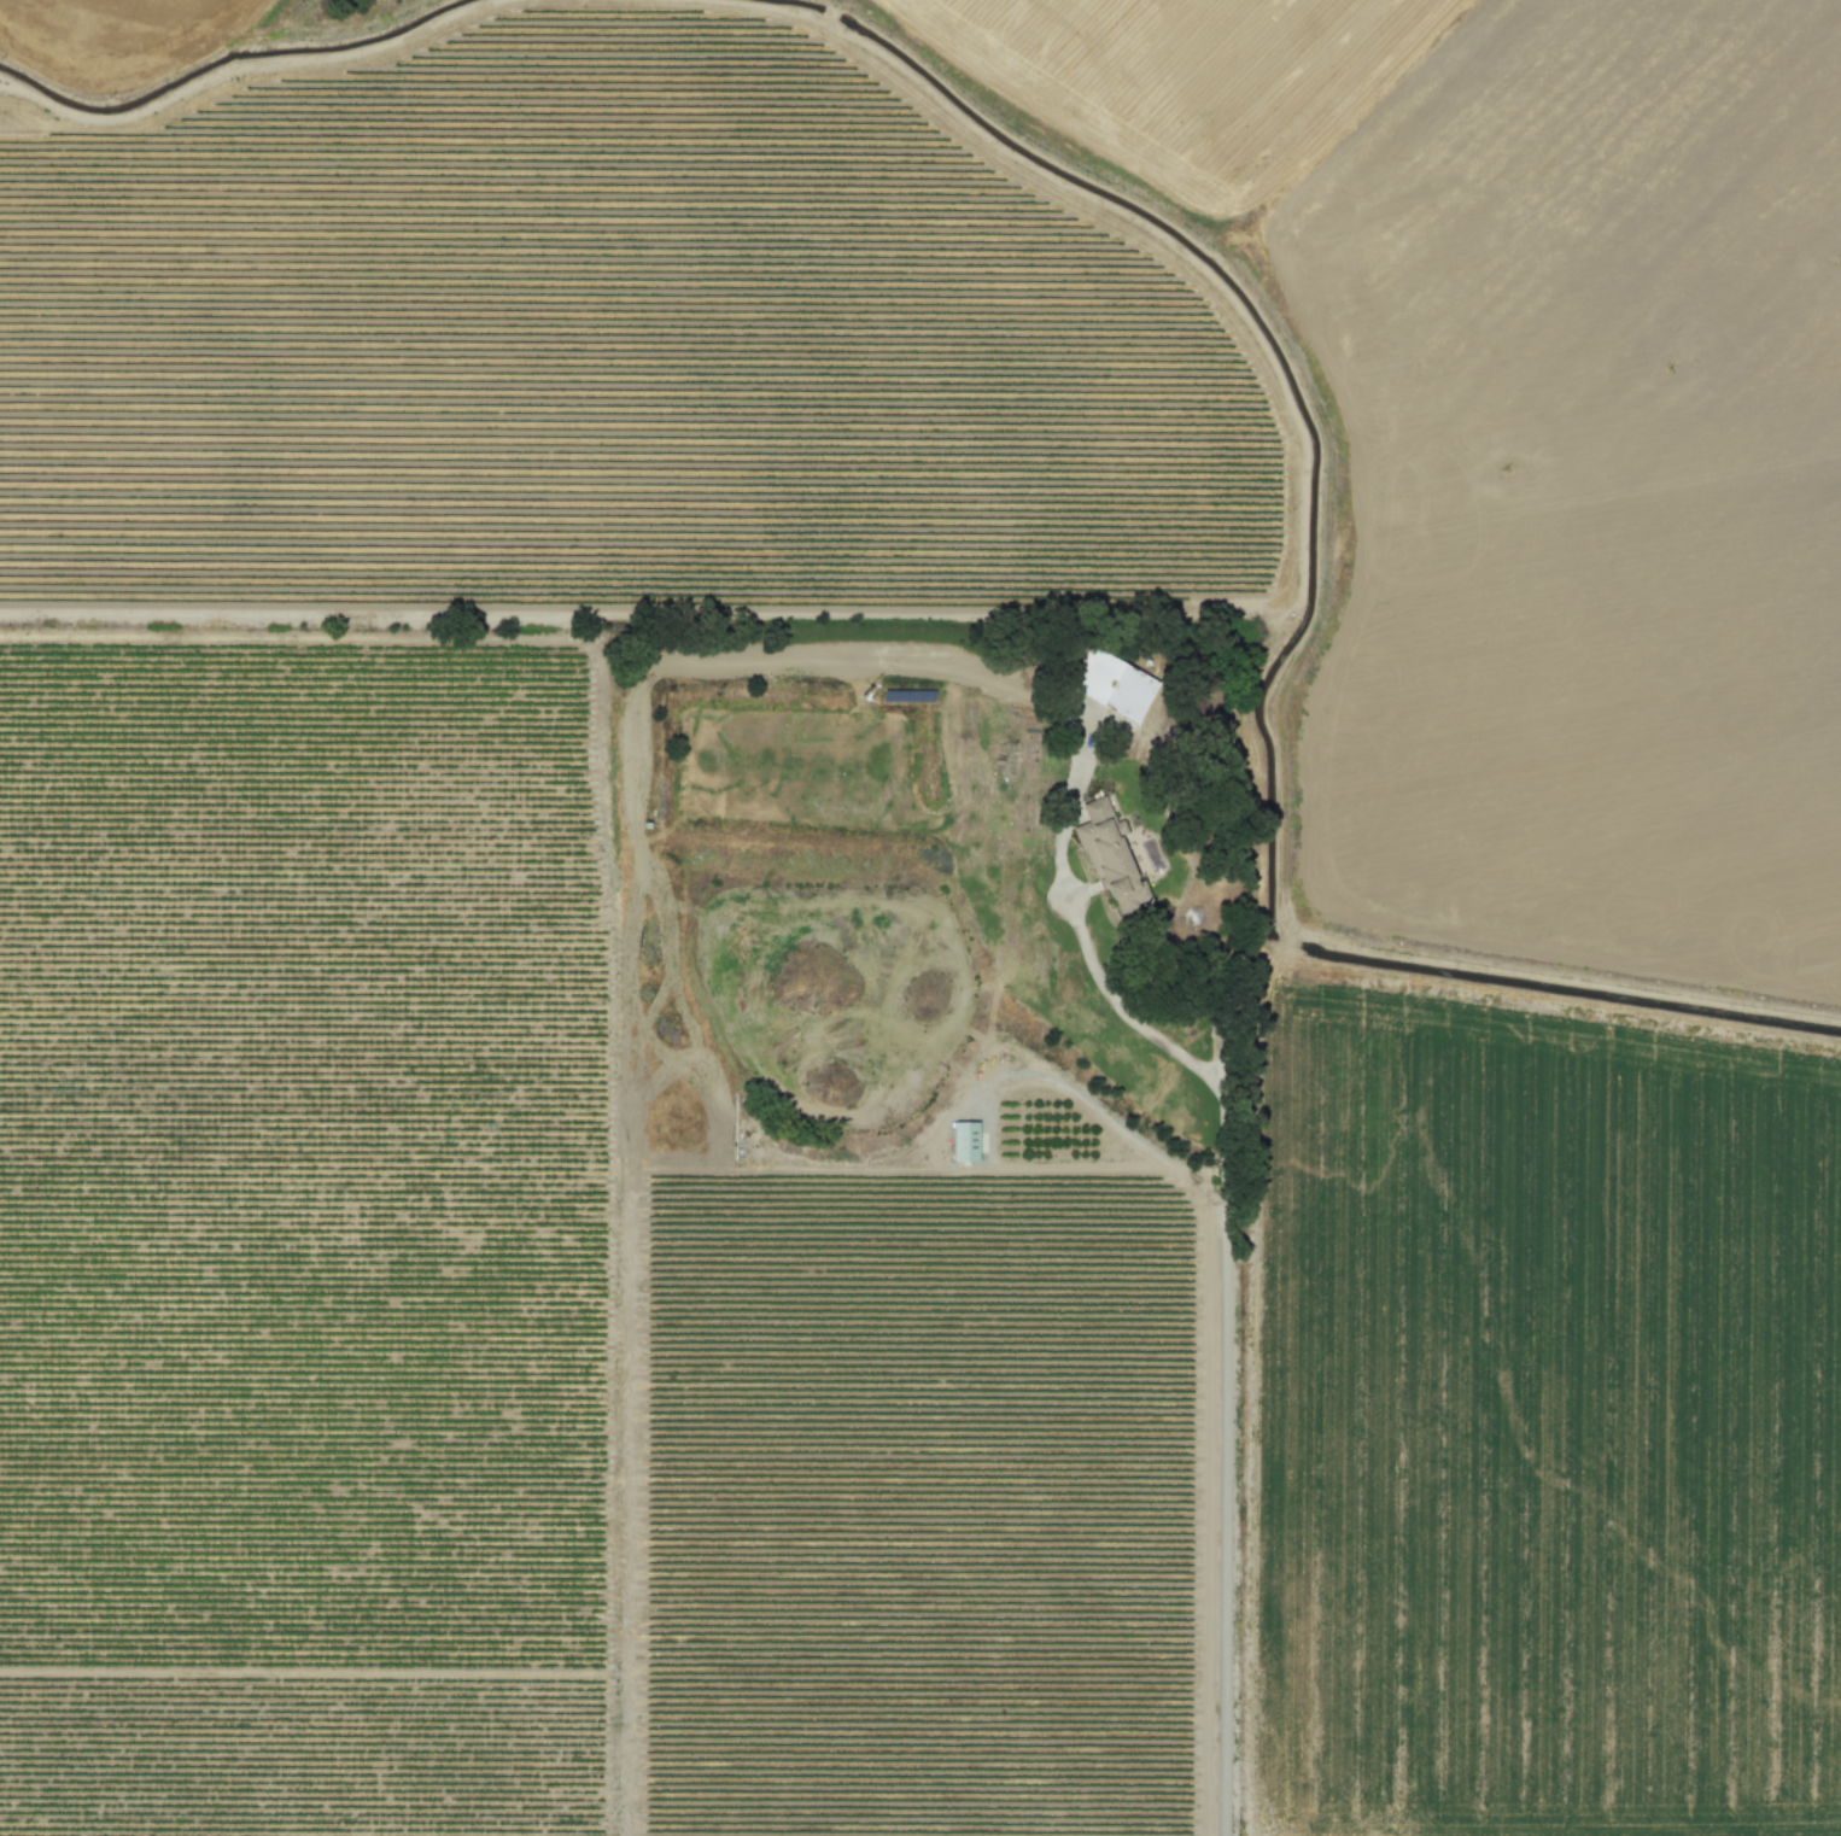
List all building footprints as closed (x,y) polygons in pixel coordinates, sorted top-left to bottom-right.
[(1089,642),(1066,684),(1136,721),(1159,680),(1089,642)] [(1078,824),(1110,915),(1150,900),(1145,884),(1138,886),(1106,794),(1084,802),(1090,820),(1078,824)] [(953,1119),(953,1160),(978,1160),(978,1119),(953,1119)]
